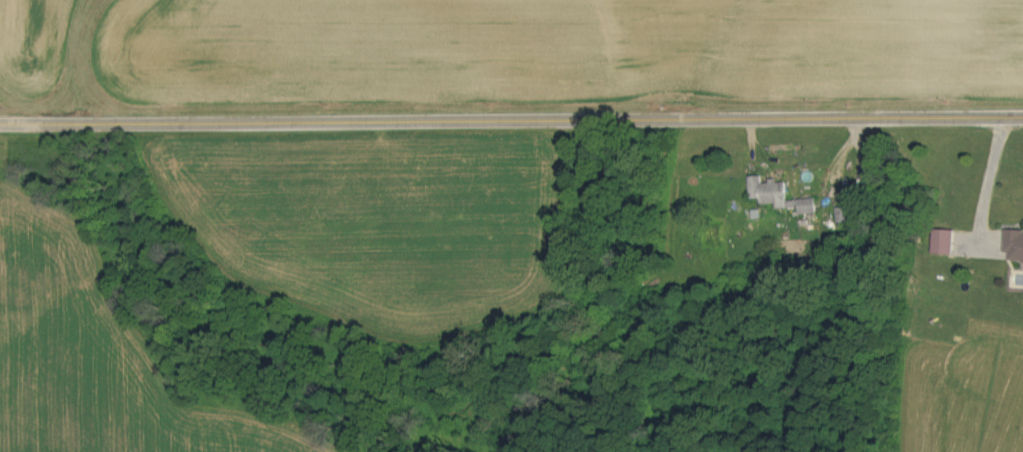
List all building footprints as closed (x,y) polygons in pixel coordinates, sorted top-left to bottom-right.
[(791,201),(790,182),(766,183),(766,176),(753,177),(754,199),(765,199),(765,205),(779,204),(780,209),(803,208),(803,215),(820,214),(819,199),(791,201)] [(937,254),(957,254),(958,231),(937,230),(937,254)] [(1013,254),(1012,262),(1022,262),(1022,231),(1009,231),(1008,253),(1013,254)]
